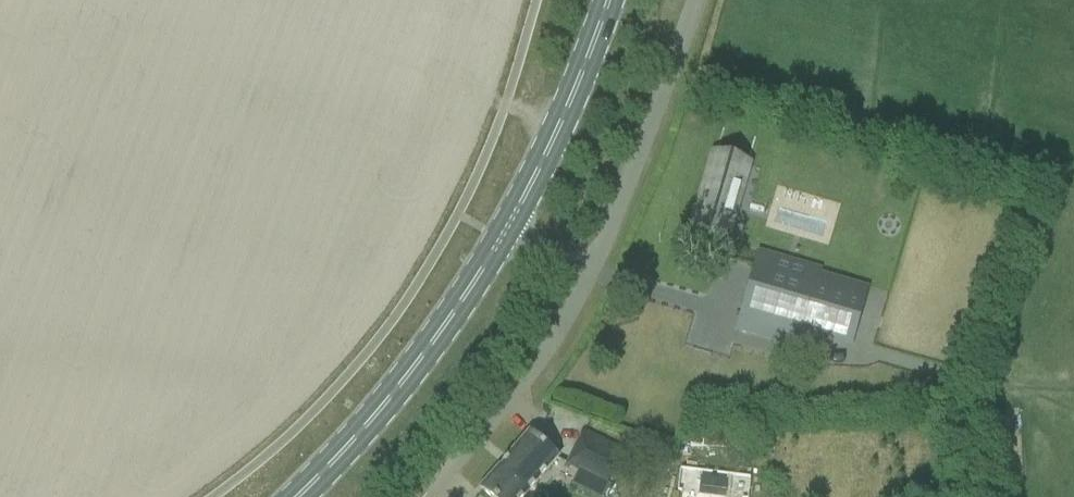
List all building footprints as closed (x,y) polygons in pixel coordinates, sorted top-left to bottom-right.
[(721,144),(700,211),(715,216),(713,221),(731,227),(754,154),(721,144)] [(753,266),(735,329),(799,347),(805,325),(853,338),(864,299),(753,266)] [(686,384),(698,349),(724,358),(730,342),(657,317),(639,368),(686,384)] [(577,470),(570,485),(593,496),(601,496),(625,452),(582,431),(566,464),(577,470)] [(734,449),(734,433),(701,432),(701,448),(734,449)] [(545,449),(544,449),(545,448),(528,434),(480,490),(489,496),(521,496),(555,458),(545,449)] [(725,481),(725,479),(699,477),(697,496),(706,496),(723,496),(725,481)]
